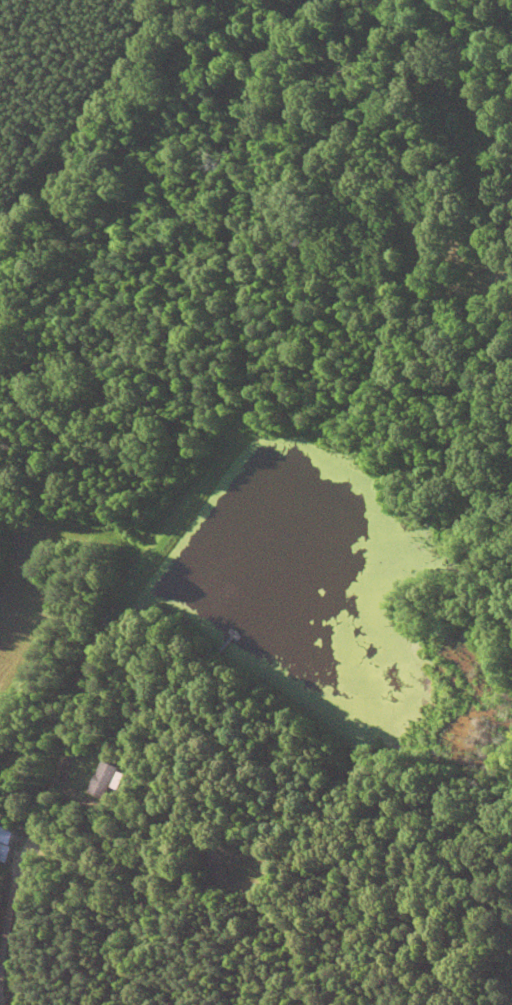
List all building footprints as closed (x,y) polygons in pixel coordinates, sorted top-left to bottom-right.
[(102,799),(115,766),(100,760),(87,793),(102,799)] [(10,847),(0,844),(0,862),(4,863),(10,847)]
